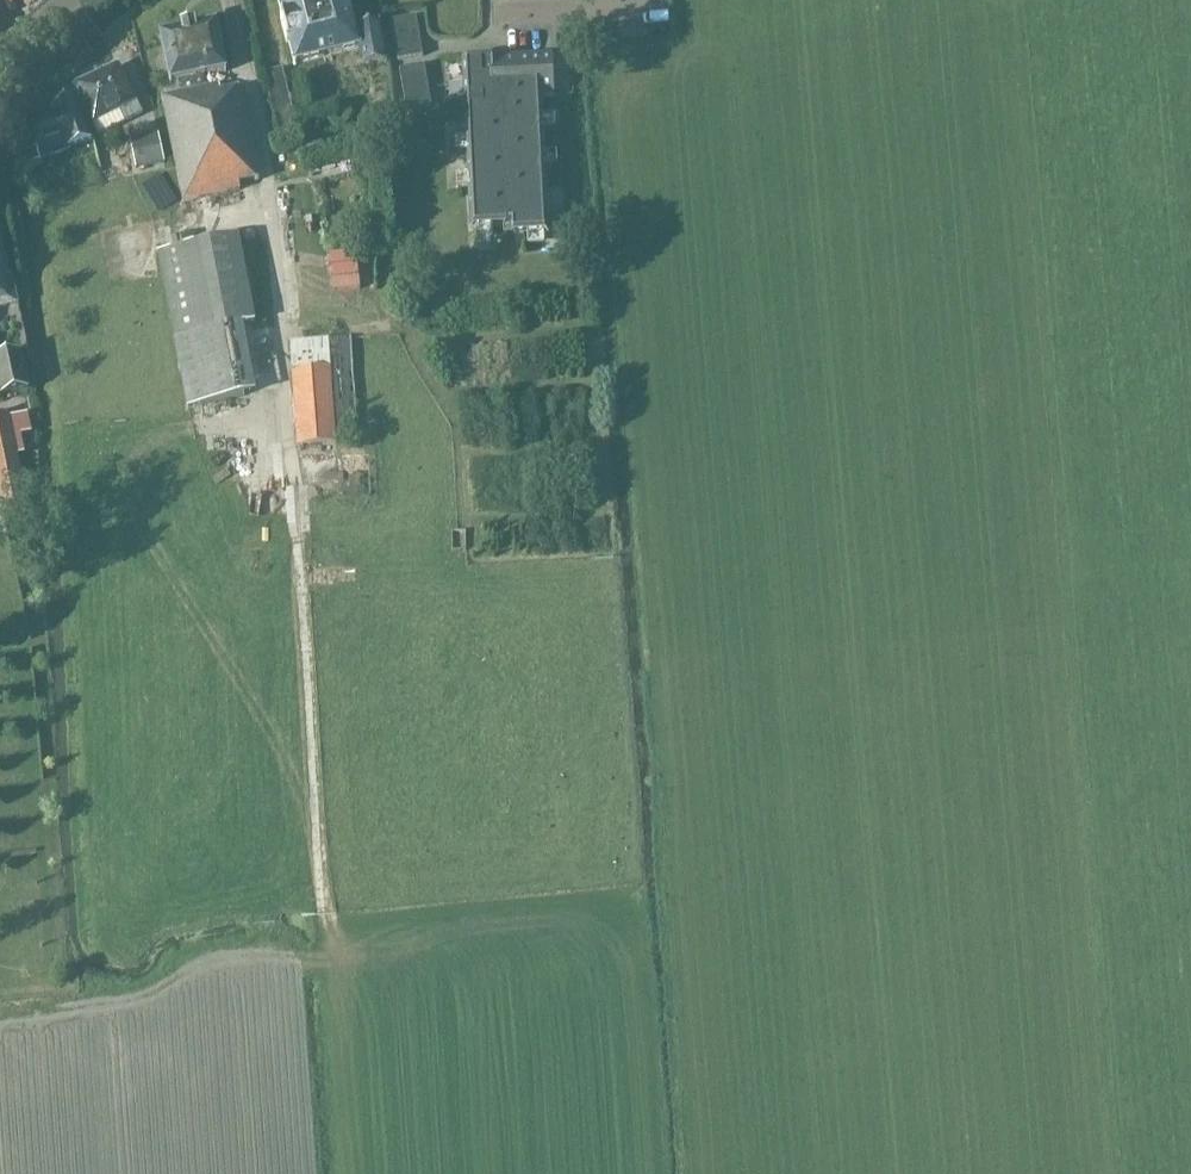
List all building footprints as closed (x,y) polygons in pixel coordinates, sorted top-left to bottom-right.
[(386,62),(380,23),(354,29),(347,0),(278,0),(283,18),(281,18),(287,43),(290,42),(295,64),(358,48),(362,66),(386,62)] [(423,56),(416,16),(391,21),(398,61),(423,56)] [(200,212),(198,199),(240,190),(239,184),(259,180),(241,88),(221,93),(220,86),(207,88),(204,76),(226,71),(217,24),(161,35),(170,83),(178,81),(180,94),(162,97),(187,220),(193,219),(192,214),(200,212)] [(553,95),(551,58),(464,61),(472,227),(513,226),(513,234),(547,232),(540,96),(553,95)] [(431,105),(424,65),(399,69),(406,109),(431,105)] [(125,121),(142,113),(118,66),(75,87),(93,123),(119,110),(125,121)] [(271,76),(258,77),(260,121),(273,121),(271,76)] [(39,157),(91,139),(76,98),(53,107),(56,116),(28,126),(37,149),(26,152),(29,164),(41,160),(39,157)] [(136,170),(164,164),(157,134),(129,140),(136,170)] [(16,303),(11,276),(8,276),(0,233),(0,306),(16,303)] [(237,237),(157,253),(187,407),(244,396),(231,328),(253,324),(237,237)] [(290,342),(292,370),(298,445),(336,444),(335,440),(358,439),(350,338),(290,342)] [(20,352),(0,356),(0,395),(28,389),(20,352)] [(20,455),(25,454),(21,435),(31,433),(28,414),(12,417),(11,412),(0,414),(0,502),(2,512),(31,507),(20,455)] [(296,449),(292,471),(310,475),(315,452),(296,449)] [(282,451),(271,452),(275,478),(286,477),(282,451)]
